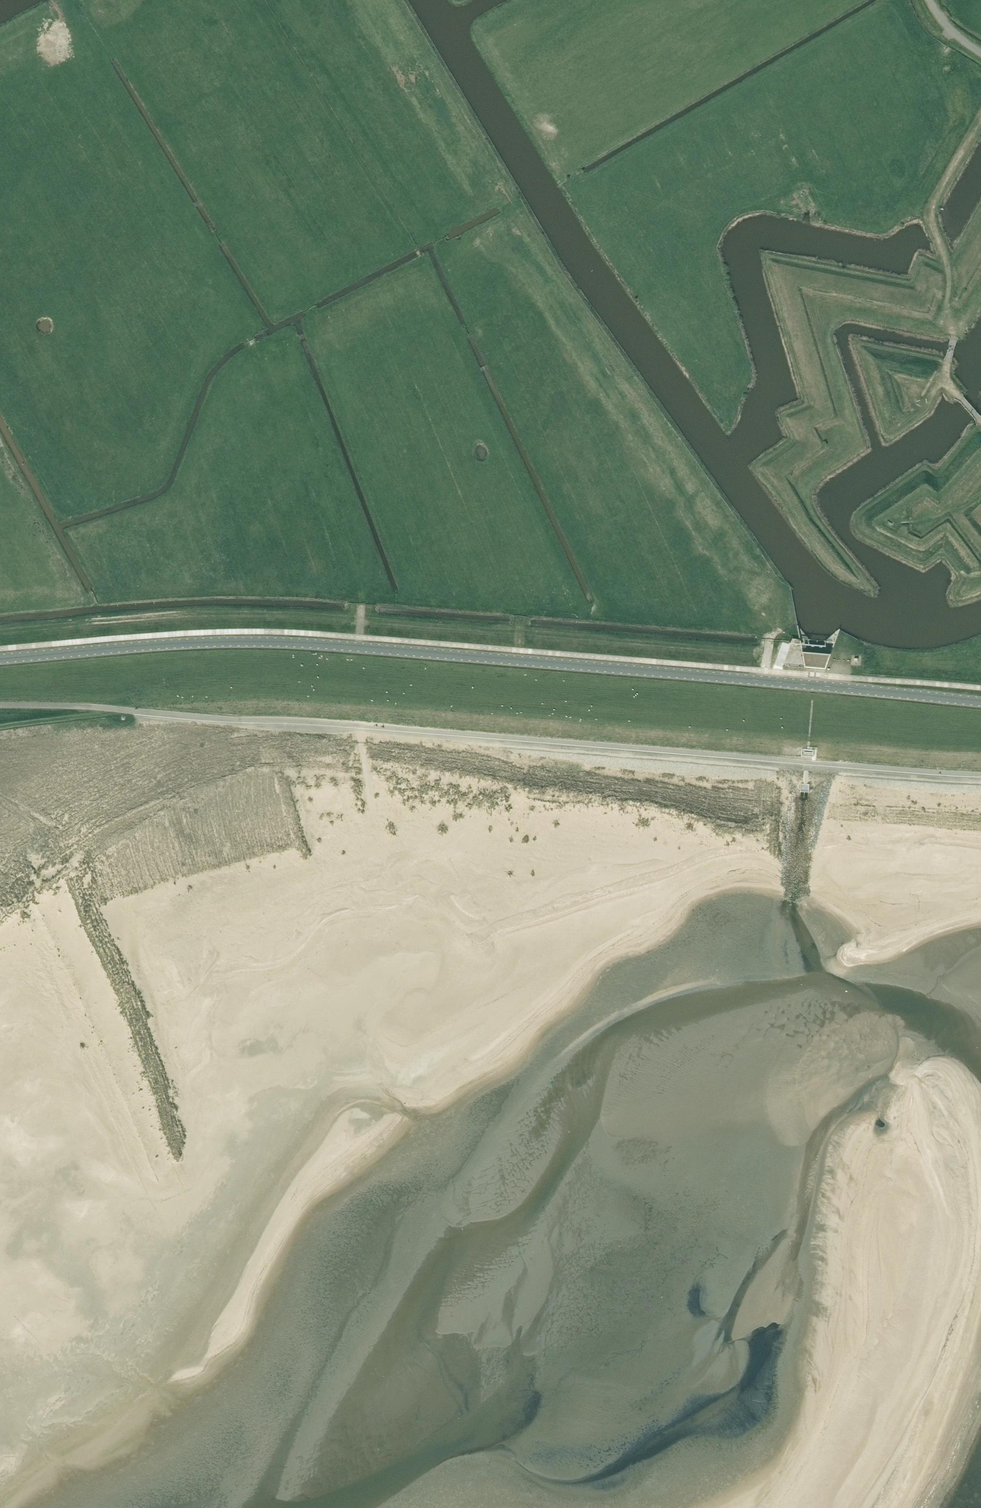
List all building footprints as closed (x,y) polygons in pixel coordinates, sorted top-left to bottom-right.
[(832,656),(804,654),(807,669),(828,670),(833,657),(832,656)]
